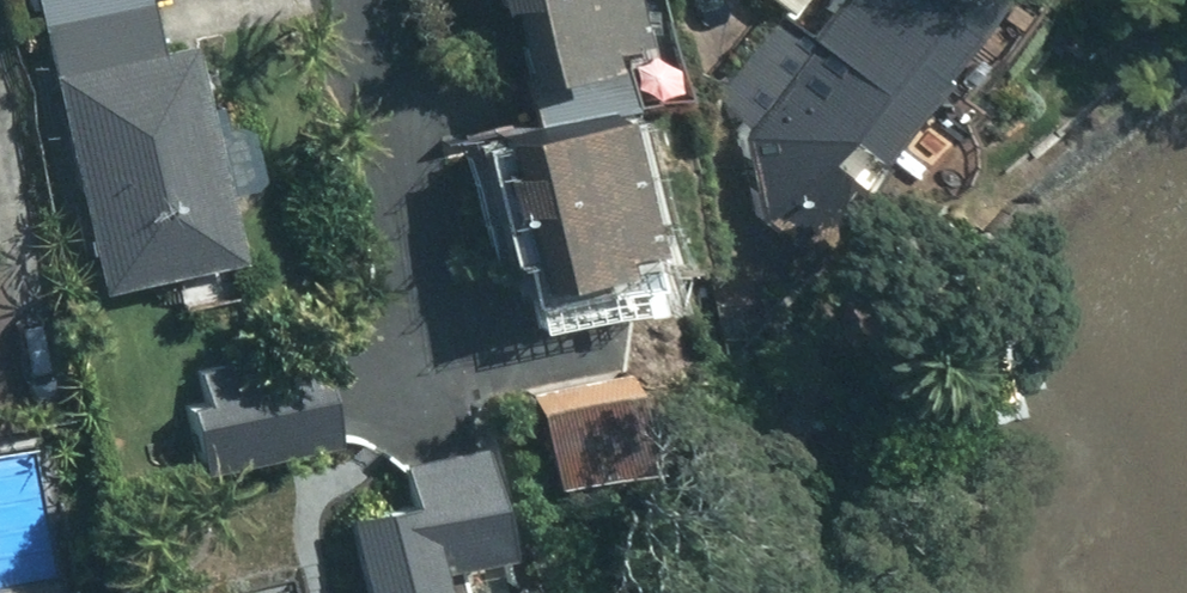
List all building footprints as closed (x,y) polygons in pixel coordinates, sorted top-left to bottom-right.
[(46,71),(154,49),(143,0),(30,0),(46,71)] [(524,116),(592,105),(616,100),(600,34),(614,31),(607,0),(491,0),(505,68),(513,66),(524,116)] [(975,0),(820,0),(795,31),(784,22),(724,97),(748,216),(773,237),(814,233),(868,165),(853,152),(920,68),(914,63),(946,23),(953,28),(975,0)] [(180,42),(154,49),(46,71),(93,283),(227,254),(180,42)] [(634,293),(592,105),(524,116),(474,127),(481,158),(470,161),(479,198),(492,195),(518,319),(634,293)] [(182,405),(195,465),(323,436),(304,347),(194,372),(200,400),(182,405)] [(612,371),(559,380),(563,403),(616,394),(612,371)] [(437,592),(418,501),(339,518),(355,592),(459,592),(457,587),(437,592)]
